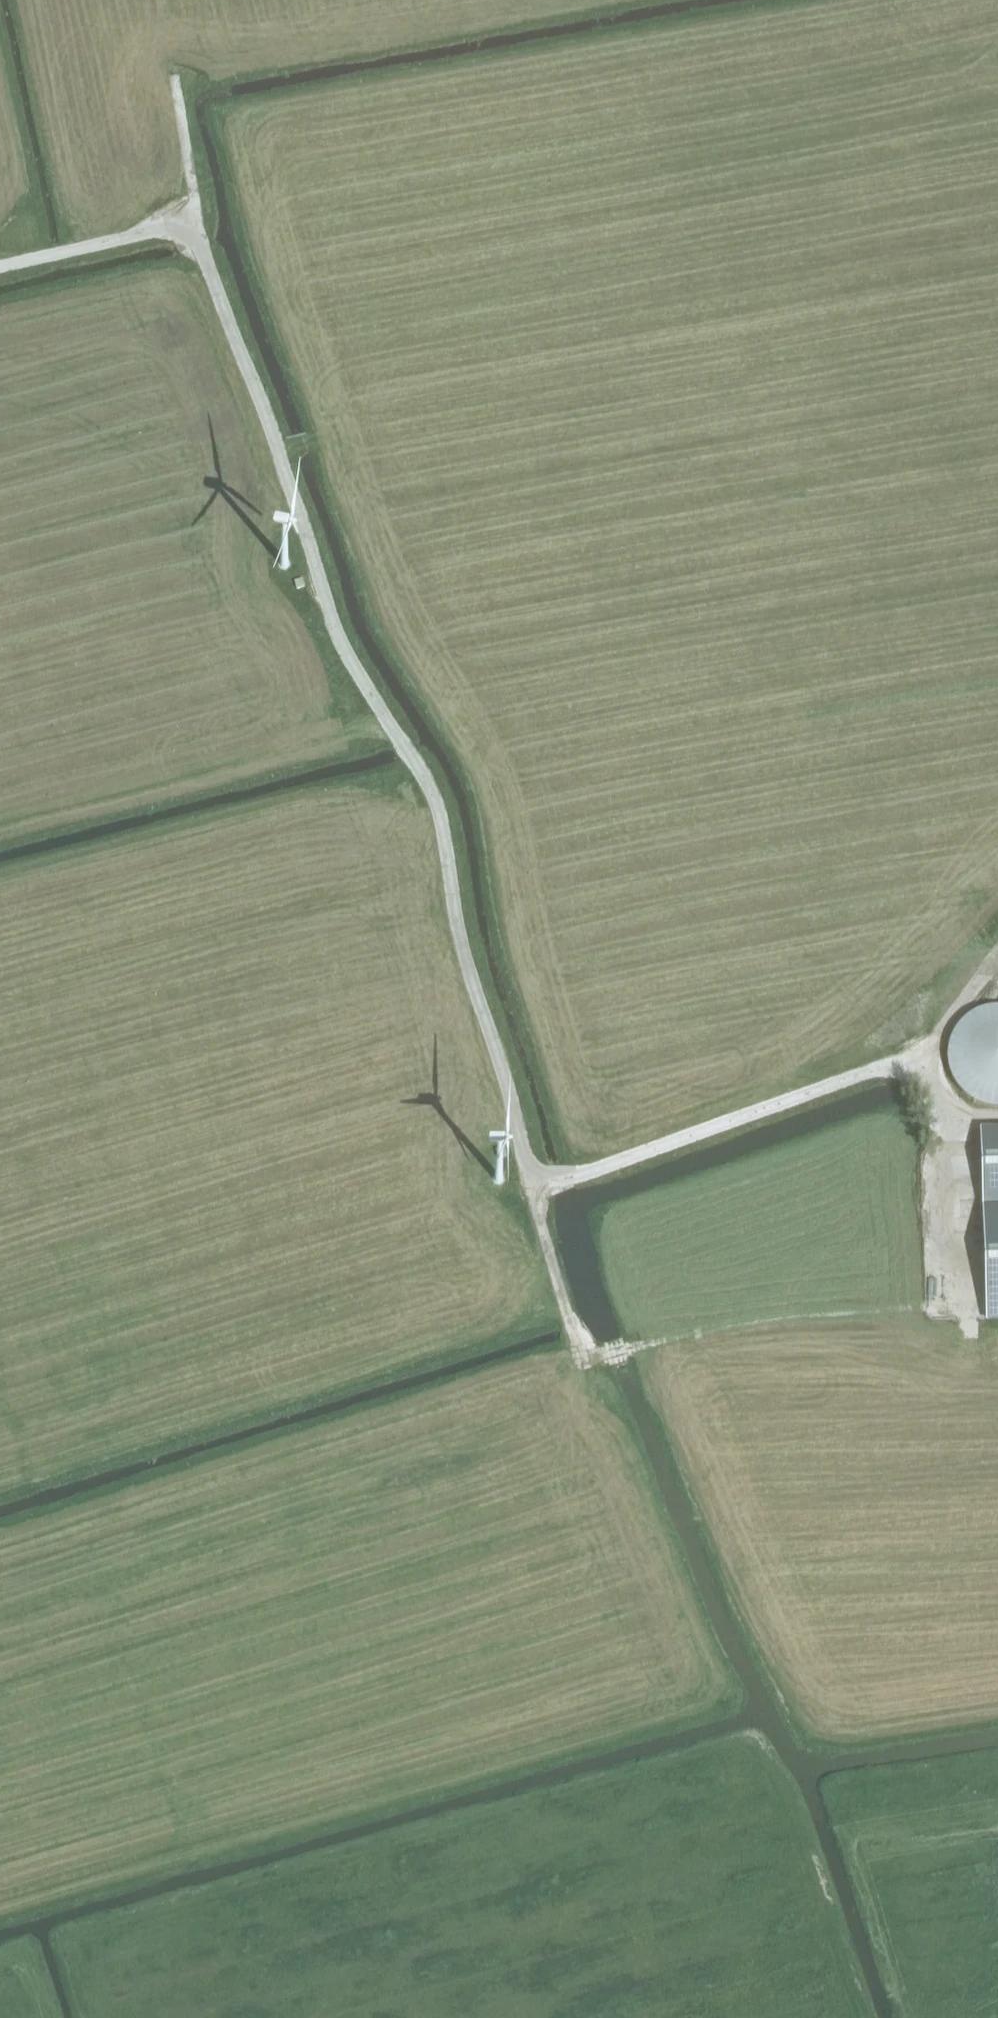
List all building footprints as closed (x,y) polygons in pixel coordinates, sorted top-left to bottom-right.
[(283,568),(284,568),(285,568),(286,567),(287,566),(288,565),(289,564),(289,563),(289,562),(288,561),(287,560),(286,559),(285,559),(284,558),(283,559),(282,559),(281,560),(280,561),(280,562),(279,563),(280,564),(280,565),(281,566),(282,567),(283,568)] [(996,1006),(992,1006),(989,1007),(986,1008),(982,1008),(979,1010),(976,1011),(973,1013),(970,1014),(967,1016),(964,1019),(961,1021),(959,1024),(958,1025),(955,1029),(953,1032),(951,1035),(950,1039),(949,1042),(948,1045),(947,1049),(947,1052),(947,1056),(947,1059),(947,1063),(948,1066),(948,1070),(949,1073),(951,1076),(952,1080),(954,1083),(956,1086),(958,1088),(960,1091),(962,1094),(966,1097),(969,1099),(972,1101),(977,1103),(980,1105),(984,1106),(989,1107),(992,1107),(996,1108),(997,1108),(997,1006),(996,1006)] [(981,1129),(984,1257),(986,1321),(997,1321),(997,1129),(981,1129)] [(499,1174),(497,1174),(496,1174),(495,1175),(494,1176),(493,1177),(493,1178),(493,1179),(493,1180),(493,1181),(494,1182),(495,1183),(496,1183),(497,1184),(499,1183),(500,1183),(501,1182),(501,1181),(502,1180),(502,1179),(502,1178),(501,1177),(501,1176),(500,1175),(499,1174)]
